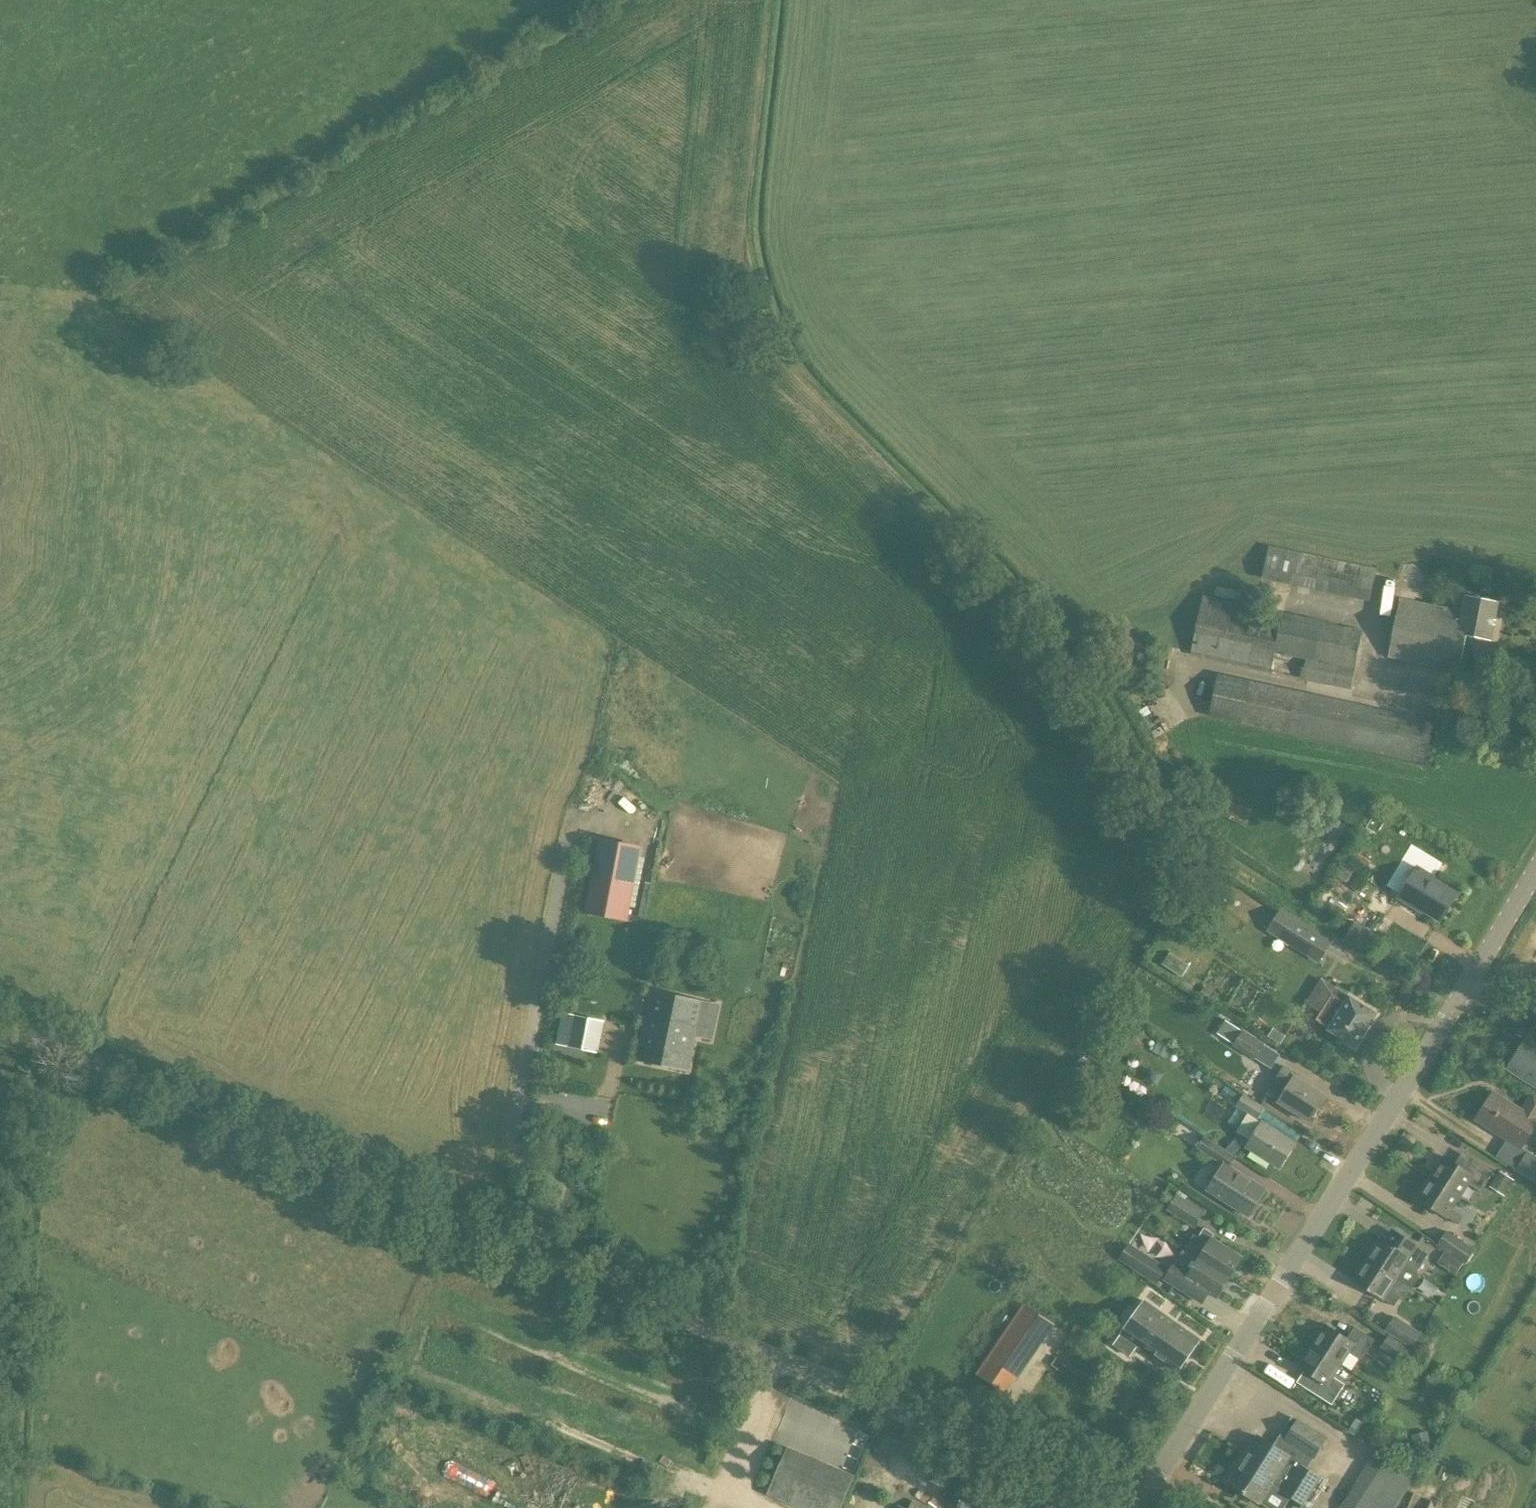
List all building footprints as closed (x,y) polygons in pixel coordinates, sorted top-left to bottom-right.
[(1269,545),(1262,578),(1370,601),(1377,568),(1269,545)] [(1364,630),(1202,595),(1189,655),(1351,690),(1364,630)] [(1399,598),(1388,656),(1460,670),(1466,636),(1490,640),(1497,603),(1466,597),(1463,611),(1399,598)] [(1209,718),(1426,764),(1434,721),(1220,675),(1209,718)] [(1207,808),(1246,826),(1253,811),(1214,793),(1207,808)] [(638,847),(598,839),(585,910),(624,918),(638,847)] [(1418,869),(1401,897),(1442,922),(1459,894),(1418,869)] [(1302,947),(1321,958),(1331,941),(1295,919),(1285,934),(1303,945),(1302,947)] [(1369,955),(1371,951),(1380,938),(1354,922),(1344,940),(1352,945),(1369,955)] [(703,1002),(653,991),(638,1059),(687,1069),(703,1002)] [(1332,995),(1321,1011),(1317,1018),(1330,1027),(1328,1030),(1356,1048),(1377,1014),(1349,997),(1344,1003),(1332,995)] [(596,1053),(603,1021),(574,1015),(568,1047),(596,1053)] [(1226,1019),(1217,1033),(1235,1044),(1244,1030),(1226,1019)] [(1235,1044),(1234,1045),(1254,1058),(1264,1043),(1244,1030),(1235,1044)] [(1531,1036),(1511,1068),(1535,1084),(1535,1040),(1531,1036)] [(1282,1070),(1268,1093),(1278,1100),(1277,1101),(1309,1122),(1326,1096),(1293,1076),(1292,1077),(1282,1070)] [(1080,1106),(1085,1098),(1077,1092),(1072,1101),(1080,1106)] [(1244,1092),(1236,1105),(1257,1117),(1264,1104),(1244,1092)] [(1518,1106),(1492,1092),(1476,1120),(1522,1147),(1535,1123),(1535,1100),(1531,1097),(1523,1109),(1518,1106)] [(1279,1169),(1296,1143),(1262,1121),(1245,1147),(1279,1169)] [(1249,1217),(1266,1191),(1230,1168),(1237,1155),(1204,1136),(1197,1148),(1224,1164),(1207,1191),(1249,1217)] [(1444,1156),(1430,1176),(1461,1196),(1469,1184),(1480,1191),(1493,1171),(1462,1151),(1455,1163),(1444,1156)] [(1527,1151),(1515,1170),(1535,1183),(1535,1156),(1527,1151)] [(1500,1170),(1494,1186),(1509,1192),(1515,1176),(1500,1170)] [(1453,1209),(1461,1196),(1430,1176),(1416,1198),(1447,1218),(1457,1225),(1463,1216),(1453,1209)] [(1205,1212),(1176,1194),(1166,1210),(1195,1228),(1205,1212)] [(1194,1234),(1184,1249),(1199,1259),(1200,1257),(1231,1276),(1243,1257),(1214,1237),(1216,1234),(1206,1227),(1199,1238),(1194,1234)] [(1466,1264),(1476,1250),(1447,1229),(1437,1245),(1466,1264)] [(1399,1233),(1391,1246),(1379,1238),(1366,1259),(1397,1279),(1412,1288),(1419,1277),(1417,1272),(1429,1253),(1399,1233)] [(1167,1268),(1129,1243),(1119,1259),(1157,1284),(1167,1268)] [(1163,1278),(1163,1279),(1184,1293),(1203,1305),(1210,1292),(1218,1297),(1231,1276),(1200,1257),(1199,1259),(1192,1269),(1176,1259),(1163,1278)] [(1352,1280),(1383,1300),(1394,1307),(1400,1298),(1389,1291),(1397,1279),(1366,1259),(1352,1280)] [(1177,1373),(1200,1340),(1144,1301),(1121,1334),(1177,1373)] [(1007,1395),(1055,1324),(1024,1303),(976,1374),(1007,1395)] [(1413,1348),(1423,1333),(1394,1315),(1384,1330),(1390,1334),(1413,1348)] [(1324,1324),(1311,1345),(1342,1365),(1349,1353),(1362,1360),(1375,1340),(1355,1327),(1347,1338),(1324,1324)] [(1418,1351),(1413,1348),(1390,1334),(1380,1347),(1408,1365),(1418,1351)] [(1334,1377),(1342,1365),(1311,1345),(1298,1366),(1309,1373),(1302,1385),(1332,1405),(1345,1385),(1334,1377)] [(1257,1437),(1228,1483),(1259,1503),(1260,1502),(1267,1506),(1278,1489),(1303,1505),(1321,1477),(1307,1468),(1314,1458),(1327,1438),(1297,1419),(1278,1449),(1257,1437)] [(796,1507),(841,1507),(853,1480),(784,1450),(765,1495),(796,1507)] [(1368,1465),(1342,1506),(1346,1507),(1369,1507),(1380,1491),(1397,1501),(1411,1478),(1395,1468),(1388,1478),(1368,1465)] [(912,1500),(908,1507),(929,1507),(912,1500)]
